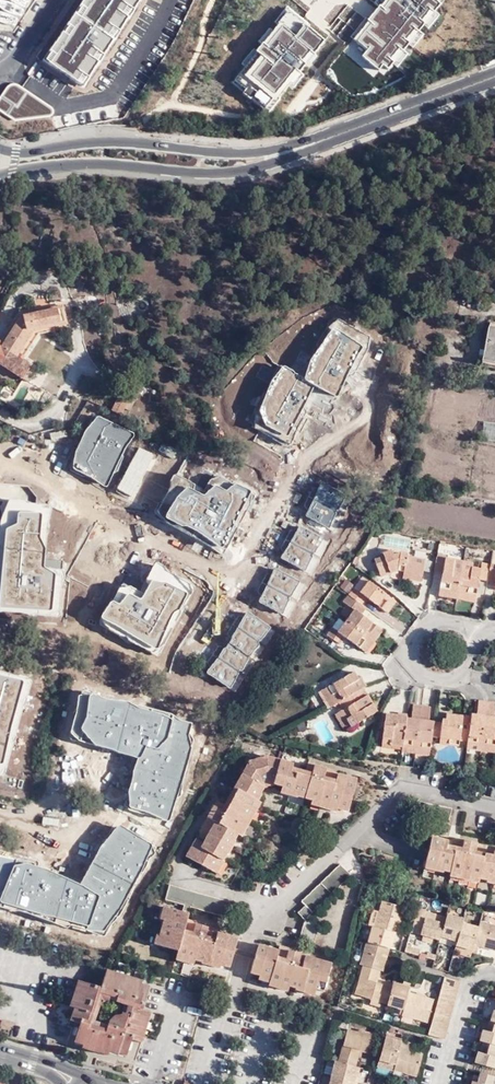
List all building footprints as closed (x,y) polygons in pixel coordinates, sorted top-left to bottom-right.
[(82,84),(142,0),(86,0),(47,60),(82,84)] [(0,101),(0,110),(16,122),(49,116),(52,114),(52,110),(51,109),(19,86),(15,85),(11,86),(7,88),(0,101)] [(63,306),(54,308),(57,327),(66,326),(63,306)] [(35,332),(57,327),(54,308),(23,313),(2,347),(0,346),(0,364),(25,379),(33,367),(18,358),(35,332)] [(494,360),(494,324),(488,323),(483,358),(494,360)] [(362,347),(334,330),(330,331),(325,338),(310,360),(302,380),(293,373),(294,371),(282,367),(271,382),(259,413),(264,426),(285,437),(288,436),(314,387),(334,397),(338,396),(357,356),(362,351),(362,347)] [(131,395),(122,390),(112,410),(121,414),(131,395)] [(133,433),(98,417),(96,418),(85,432),(75,453),(73,469),(92,478),(104,487),(107,486),(113,473),(125,447),(133,437),(133,433)] [(488,426),(487,437),(494,438),(494,427),(488,426)] [(193,484),(178,475),(170,481),(170,489),(158,512),(165,516),(166,518),(181,528),(186,526),(221,547),(224,545),(251,494),(249,490),(235,484),(226,491),(215,486),(202,495),(192,491),(193,484)] [(346,493),(321,484),(306,515),(330,528),(346,493)] [(11,499),(1,523),(0,540),(0,614),(59,618),(62,575),(44,569),(46,550),(48,526),(51,507),(34,505),(26,499),(11,499)] [(325,536),(300,522),(292,541),(281,558),(305,572),(314,553),(325,536)] [(396,569),(401,570),(420,573),(423,557),(405,555),(405,551),(395,550),(395,552),(391,552),(389,548),(379,552),(380,555),(372,559),(380,576),(396,569)] [(459,594),(463,560),(446,557),(446,555),(437,555),(435,570),(443,572),(441,591),(459,594)] [(489,579),(492,562),(484,561),(482,568),(473,567),(473,561),(463,560),(459,594),(477,597),(480,578),(489,579)] [(165,567),(155,563),(146,580),(149,583),(144,594),(121,585),(109,603),(101,618),(109,630),(123,637),(126,635),(127,640),(158,656),(161,648),(164,643),(180,614),(192,594),(190,584),(175,577),(167,573),(165,567)] [(299,582),(276,568),(260,602),(283,614),(289,599),(299,582)] [(420,573),(401,570),(401,576),(420,579),(420,573)] [(366,596),(384,607),(392,596),(368,579),(361,590),(354,586),(348,593),(362,602),(366,596)] [(357,610),(362,602),(348,593),(343,600),(356,609),(357,610)] [(392,596),(384,607),(389,610),(396,598),(392,596)] [(338,608),(346,616),(352,609),(344,601),(338,608)] [(368,606),(362,602),(357,610),(363,613),(368,606)] [(363,613),(357,610),(356,609),(348,620),(372,636),(379,625),(363,613)] [(270,628),(249,614),(245,614),(231,636),(231,639),(226,647),(224,648),(217,658),(206,672),(207,674),(228,688),(231,688),(238,674),(238,672),(242,671),(248,660),(249,657),(259,647),(258,642),(260,640),(270,628)] [(377,639),(372,636),(348,620),(340,632),(332,627),(327,634),(342,645),(348,637),(369,651),(377,639)] [(384,628),(379,625),(372,636),(377,639),(384,628)] [(330,708),(338,703),(362,688),(366,685),(360,676),(357,678),(352,671),(320,691),(330,708)] [(0,672),(0,774),(3,774),(29,680),(0,672)] [(362,688),(338,703),(342,709),(338,712),(349,729),(377,711),(362,688)] [(132,702),(81,693),(77,698),(71,732),(78,739),(138,759),(133,771),(129,792),(132,811),(168,821),(192,740),(187,735),(191,723),(169,715),(132,702)] [(469,729),(468,742),(482,743),(487,702),(478,701),(476,714),(476,718),(470,717),(470,726),(469,729)] [(482,743),(494,745),(494,721),(494,716),(494,709),(494,703),(487,702),(482,743)] [(402,748),(417,750),(422,707),(412,706),(411,715),(411,719),(403,718),(385,716),(382,740),(392,741),(391,747),(402,748)] [(417,750),(416,755),(430,757),(432,738),(434,721),(430,721),(431,708),(422,707),(417,750)] [(349,729),(338,712),(334,715),(344,731),(349,729)] [(434,721),(432,738),(439,739),(459,741),(468,742),(469,729),(461,728),(462,725),(463,716),(463,715),(447,713),(446,719),(442,718),(441,722),(434,721)] [(471,717),(463,716),(462,725),(461,728),(469,729),(470,726),(470,717),(471,717)] [(210,829),(205,838),(202,841),(195,837),(185,854),(216,872),(237,834),(241,836),(261,803),(259,802),(263,796),(261,794),(264,788),(274,785),(282,788),(281,793),(311,803),(311,808),(335,816),(337,812),(348,815),(357,783),(338,778),(336,783),(328,782),(330,775),(330,772),(310,766),(307,773),(294,769),(295,765),(267,756),(249,761),(225,804),(217,799),(203,824),(210,829)] [(336,783),(338,778),(330,775),(328,782),(336,783)] [(199,830),(205,838),(210,829),(203,824),(199,830)] [(118,825),(97,855),(76,883),(31,863),(0,857),(0,905),(4,908),(103,932),(124,903),(155,846),(118,825)] [(450,835),(432,829),(423,868),(441,872),(443,865),(452,866),(451,870),(481,877),(482,873),(489,875),(488,878),(494,880),(494,849),(489,848),(489,844),(481,842),(481,837),(460,832),(459,840),(449,839),(450,835)] [(306,909),(307,909),(354,866),(343,855),(303,891),(306,896),(299,902),(306,909)] [(168,883),(227,903),(232,887),(173,868),(168,883)] [(415,888),(406,886),(404,895),(413,897),(415,888)] [(415,888),(413,898),(426,901),(427,895),(428,891),(415,888)] [(188,939),(185,947),(196,950),(198,946),(220,954),(222,950),(230,953),(239,925),(214,916),(212,921),(207,919),(210,913),(190,906),(192,899),(166,889),(162,902),(166,904),(161,919),(159,918),(156,928),(178,935),(188,939)] [(374,897),(369,919),(390,924),(391,925),(397,903),(374,897)] [(440,908),(412,901),(406,923),(420,926),(429,928),(435,930),(435,928),(440,908)] [(441,905),(440,908),(435,928),(446,930),(451,932),(456,913),(457,908),(441,905)] [(320,913),(307,909),(306,909),(301,927),(316,931),(320,913)] [(494,918),(474,912),(472,917),(468,935),(489,941),(494,918)] [(472,917),(456,913),(451,932),(450,937),(455,938),(466,941),(468,935),(472,917)] [(369,919),(367,918),(366,921),(360,920),(358,931),(364,932),(363,935),(384,940),(385,941),(390,924),(369,919)] [(331,953),(287,940),(287,942),(258,933),(250,960),(258,963),(257,967),(268,971),(267,975),(287,980),(288,975),(295,976),(294,980),(314,986),(316,980),(322,981),(331,953)] [(363,935),(362,934),(356,957),(360,958),(376,961),(379,962),(384,940),(363,935)] [(177,944),(185,947),(188,939),(178,935),(177,944)] [(354,985),(385,993),(388,978),(373,974),(376,961),(360,958),(354,985)] [(108,962),(106,967),(140,977),(142,971),(108,962)] [(113,1041),(130,1045),(132,1034),(134,1029),(147,1032),(150,1021),(143,1019),(148,1003),(145,1003),(150,985),(139,982),(140,977),(106,967),(103,980),(83,975),(76,1001),(74,1009),(83,1012),(82,1017),(78,1030),(88,1033),(85,1039),(111,1046),(113,1041)] [(70,1000),(76,1001),(83,975),(78,973),(70,1000)] [(385,993),(384,996),(393,998),(392,1003),(399,1005),(404,984),(406,977),(390,973),(388,978),(385,993)] [(453,987),(455,979),(438,975),(436,983),(453,987)] [(198,989),(201,979),(189,976),(187,986),(198,989)] [(152,980),(140,977),(139,982),(150,985),(152,980)] [(451,993),(453,987),(436,983),(435,989),(451,993)] [(404,984),(399,1005),(408,1007),(425,1012),(431,990),(404,984)] [(385,993),(369,989),(368,996),(377,999),(378,994),(384,996),(385,993)] [(449,1001),(451,993),(435,989),(433,997),(449,1001)] [(490,1011),(494,1012),(494,993),(494,997),(490,996),(486,1009),(490,1011)] [(431,1004),(447,1008),(449,1001),(433,997),(431,1004)] [(143,1019),(150,1021),(154,1006),(148,1003),(143,1019)] [(429,1011),(446,1015),(447,1008),(431,1004),(429,1011)] [(486,1009),(484,1009),(481,1018),(488,1020),(490,1011),(486,1009)] [(427,1018),(444,1022),(446,1015),(429,1011),(427,1018)] [(488,1033),(494,1035),(494,1012),(490,1011),(488,1020),(481,1018),(480,1018),(477,1030),(481,1031),(488,1033)] [(427,1018),(426,1023),(442,1028),(444,1022),(427,1018)] [(348,1022),(341,1052),(357,1055),(360,1042),(372,1045),(377,1029),(348,1022)] [(400,1032),(383,1028),(379,1049),(389,1052),(395,1053),(398,1039),(400,1032)] [(134,1029),(132,1034),(146,1037),(147,1032),(134,1029)] [(75,1037),(85,1039),(88,1033),(78,1030),(75,1037)] [(488,1033),(481,1031),(479,1040),(486,1042),(488,1033)] [(473,1051),(494,1057),(494,1035),(488,1033),(486,1042),(476,1040),(473,1051)] [(110,1051),(111,1046),(85,1039),(84,1044),(110,1051)] [(394,1058),(393,1060),(415,1066),(417,1060),(418,1054),(420,1048),(421,1044),(398,1039),(395,1053),(394,1058)] [(128,1051),(130,1045),(113,1041),(111,1046),(128,1051)] [(379,1049),(376,1058),(393,1062),(393,1060),(394,1058),(395,1053),(389,1052),(379,1049)] [(337,1051),(333,1067),(356,1072),(360,1056),(357,1055),(341,1052),(337,1051)] [(329,1057),(327,1065),(333,1067),(335,1058),(329,1057)] [(473,1081),(484,1083),(494,1083),(494,1076),(492,1076),(494,1064),(478,1060),(475,1071),(471,1071),(469,1080),(473,1081)] [(329,1083),(332,1083),(334,1083),(353,1083),(356,1072),(333,1067),(329,1083)]
